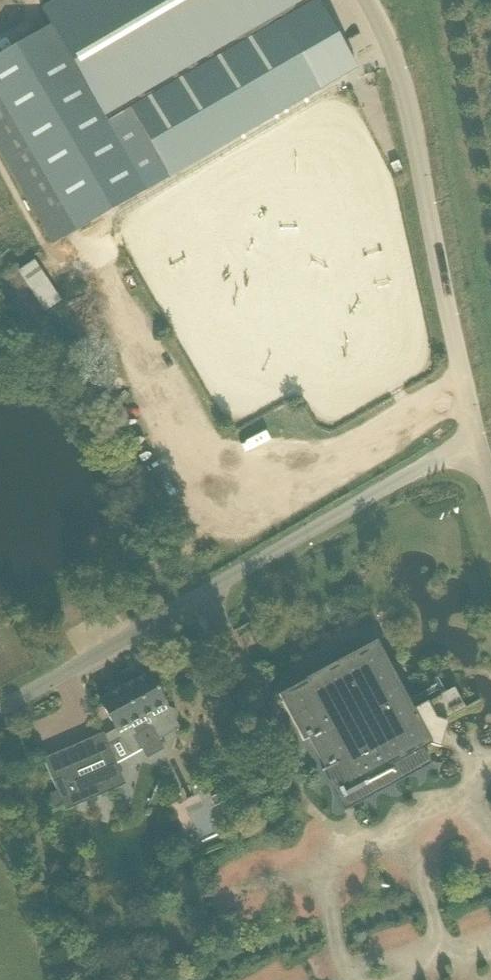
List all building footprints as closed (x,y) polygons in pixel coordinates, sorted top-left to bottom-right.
[(359,68),(320,0),(55,0),(40,9),(50,25),(0,54),(0,152),(52,241),(77,229),(77,231),(151,188),(238,137),(359,68)] [(34,261),(6,278),(31,319),(59,302),(34,261)] [(278,695),(303,742),(309,738),(325,768),(322,770),(323,771),(326,770),(345,805),(424,763),(416,749),(426,744),(440,748),(448,722),(444,721),(481,701),(480,699),(465,707),(455,687),(412,710),(376,643),(278,695)] [(180,729),(176,721),(178,716),(174,709),(169,708),(150,673),(100,700),(116,729),(104,736),(103,732),(73,746),(96,797),(126,784),(109,744),(120,738),(128,752),(134,754),(142,750),(149,752),(156,748),(159,739),(180,729)] [(275,734),(266,717),(255,723),(265,740),(275,734)]
